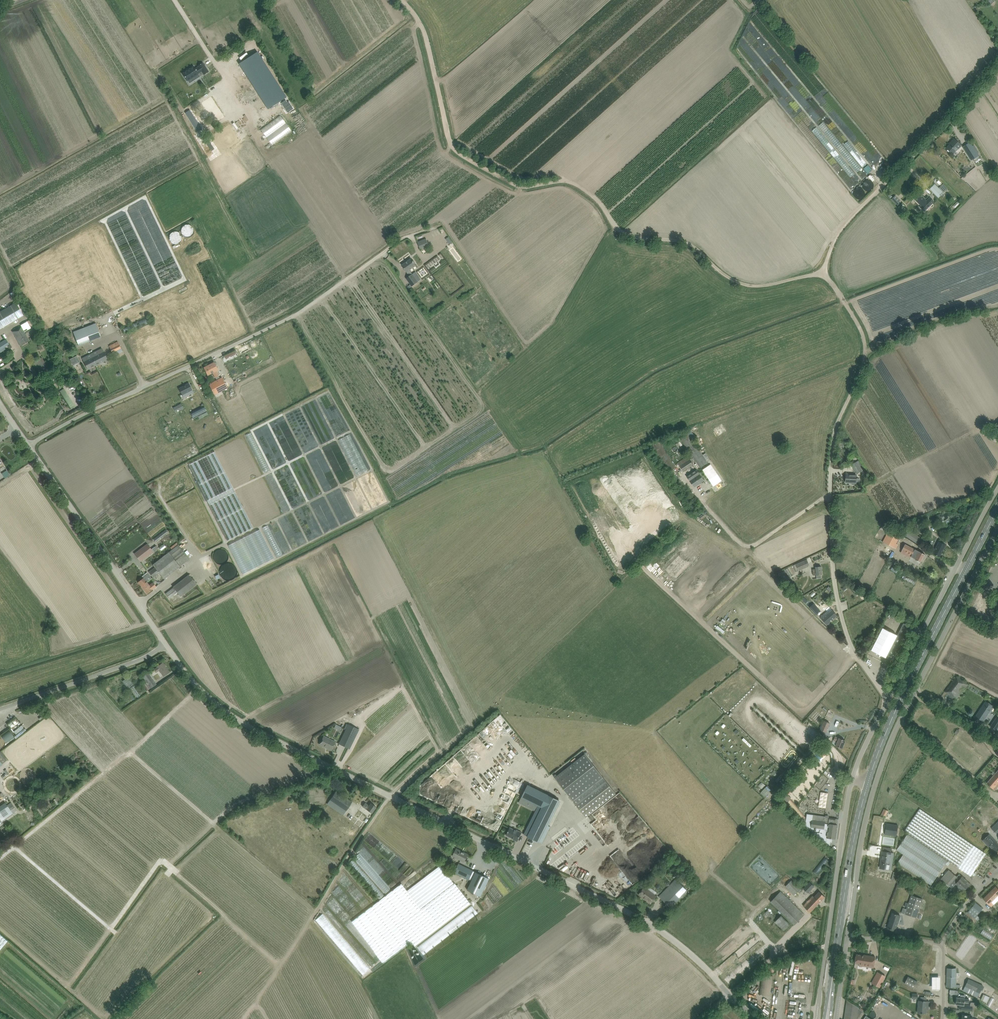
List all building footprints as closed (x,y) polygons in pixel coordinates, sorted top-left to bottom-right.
[(249,42),(230,55),(259,96),(277,83),(249,42)] [(194,66),(183,74),(187,81),(198,74),(200,76),(203,74),(203,75),(208,72),(203,63),(202,64),(198,66),(199,67),(195,69),(194,67),(194,66)] [(216,79),(216,80),(218,82),(225,77),(223,75),(218,68),(203,80),(208,86),(216,79)] [(207,88),(206,86),(194,94),(198,101),(211,92),(208,87),(207,88)] [(200,106),(213,124),(231,112),(225,104),(223,100),(222,101),(217,94),(212,97),(200,106)] [(259,114),(253,107),(252,108),(250,105),(245,109),(253,118),(259,114)] [(198,126),(188,110),(185,113),(197,132),(202,129),(199,125),(198,126)] [(274,110),(256,121),(261,129),(279,119),(274,110)] [(961,146),(954,139),(951,142),(952,143),(950,144),(946,148),(952,154),(958,149),(961,146)] [(209,141),(206,144),(211,151),(214,149),(209,141)] [(974,145),(972,146),(970,143),(963,147),(965,152),(971,161),(978,156),(977,154),(979,153),(974,145)] [(875,183),(880,179),(875,174),(870,178),(875,183)] [(870,181),(867,182),(868,183),(865,184),(868,190),(875,187),(874,184),(871,185),(870,181)] [(943,184),(939,188),(935,184),(930,189),(938,198),(947,189),(943,184)] [(934,202),(930,198),(926,201),(919,194),(914,199),(921,206),(920,207),(924,211),(934,202)] [(418,242),(420,249),(428,245),(426,239),(423,240),(418,242)] [(411,259),(402,265),(406,271),(409,276),(406,278),(410,285),(407,287),(408,289),(412,287),(418,282),(412,274),(409,270),(416,266),(415,264),(416,264),(414,261),(413,261),(411,259)] [(9,307),(0,312),(0,329),(16,319),(24,315),(16,302),(9,307)] [(127,333),(154,323),(153,318),(126,329),(127,333)] [(27,321),(21,325),(24,332),(31,328),(27,321)] [(96,322),(73,332),(78,345),(101,337),(96,322)] [(29,341),(21,327),(18,329),(18,328),(13,331),(16,337),(16,338),(20,346),(29,341)] [(4,347),(9,344),(6,339),(0,343),(0,350),(4,347)] [(114,356),(123,352),(118,341),(108,346),(114,356)] [(94,361),(96,365),(107,360),(102,348),(94,352),(98,360),(94,361)] [(88,369),(96,365),(94,361),(98,360),(94,352),(82,358),(88,369)] [(42,358),(33,363),(39,373),(48,368),(42,358)] [(209,384),(211,389),(214,395),(228,388),(224,382),(222,377),(220,378),(216,371),(218,370),(214,362),(203,368),(207,375),(213,373),(217,380),(209,384)] [(185,385),(179,388),(182,395),(190,391),(192,393),(193,392),(189,383),(185,385)] [(66,389),(62,392),(72,410),(77,407),(66,389)] [(320,399),(337,437),(349,432),(332,394),(320,399)] [(181,404),(175,407),(178,412),(183,409),(181,404)] [(204,406),(190,413),(193,419),(198,416),(202,414),(206,412),(204,406)] [(990,428),(993,433),(997,430),(995,425),(990,428)] [(700,468),(707,463),(688,434),(680,439),(700,468)] [(353,435),(341,440),(358,477),(370,471),(353,435)] [(668,473),(676,468),(659,440),(650,446),(668,473)] [(227,541),(243,533),(253,528),(214,451),(204,456),(188,464),(227,541)] [(683,472),(693,465),(690,460),(691,458),(689,455),(677,463),(683,472)] [(858,464),(857,462),(851,465),(857,474),(862,470),(864,469),(861,463),(858,464)] [(697,470),(687,477),(694,487),(704,481),(697,470)] [(851,474),(851,473),(846,473),(845,483),(859,483),(860,478),(856,478),(856,474),(851,474)] [(281,520),(285,529),(290,526),(285,518),(281,520)] [(277,534),(281,532),(277,522),(272,524),(277,534)] [(283,556),(270,526),(265,528),(278,558),(283,556)] [(906,528),(902,534),(919,545),(923,539),(906,528)] [(276,560),(263,530),(248,536),(261,566),(276,560)] [(301,546),(307,544),(303,531),(296,534),(301,546)] [(900,537),(888,531),(882,542),(896,549),(898,544),(896,543),(900,537)] [(294,533),(288,536),(294,549),(300,547),(294,533)] [(286,554),(291,551),(284,536),(279,538),(286,554)] [(931,552),(934,553),(933,554),(939,557),(945,545),(939,541),(935,549),(933,548),(931,552)] [(147,544),(134,554),(140,561),(153,552),(147,544)] [(902,550),(912,555),(915,557),(914,558),(915,558),(915,559),(921,562),(925,555),(919,551),(915,549),(905,544),(902,550)] [(155,567),(149,572),(152,577),(159,573),(164,579),(190,559),(178,545),(152,564),(155,567)] [(793,565),(796,572),(798,571),(809,566),(806,559),(795,564),(793,565)] [(816,578),(821,578),(821,575),(822,574),(821,566),(815,567),(816,569),(812,569),(813,575),(816,575),(816,578)] [(147,582),(151,578),(146,572),(141,577),(143,578),(138,582),(147,594),(156,586),(153,582),(149,585),(147,582)] [(165,594),(169,599),(177,592),(180,596),(196,584),(189,574),(173,587),(165,594)] [(814,603),(809,607),(816,615),(820,611),(814,603)] [(828,613),(827,611),(820,617),(826,625),(837,615),(832,610),(828,613)] [(893,661),(904,639),(897,635),(886,658),(893,661)] [(169,672),(163,663),(154,669),(156,672),(159,671),(160,673),(161,672),(163,676),(169,672)] [(147,691),(151,688),(156,684),(148,673),(143,677),(146,682),(143,685),(147,691)] [(967,685),(956,676),(945,692),(956,699),(967,685)] [(130,678),(124,682),(130,689),(135,685),(130,678)] [(983,721),(986,717),(993,706),(986,701),(978,712),(975,716),(983,721)] [(830,723),(824,720),(819,730),(826,733),(830,723)] [(348,724),(341,739),(339,744),(350,749),(352,744),(359,729),(348,724)] [(9,730),(1,736),(6,743),(14,737),(9,730)] [(331,750),(333,746),(335,742),(324,736),(322,739),(320,744),(327,747),(327,748),(331,750)] [(832,744),(836,746),(837,746),(842,748),(845,740),(840,739),(839,738),(839,739),(835,737),(834,740),(832,744)] [(616,794),(604,778),(585,754),(554,777),(573,802),(586,817),(616,794)] [(543,771),(548,776),(551,773),(542,763),(538,766),(542,772),(543,771)] [(995,774),(993,772),(991,774),(993,775),(987,783),(993,789),(993,788),(995,790),(997,787),(997,770),(995,774)] [(528,784),(521,797),(538,806),(526,830),(524,834),(528,836),(539,841),(542,843),(544,839),(550,827),(547,825),(559,800),(528,784)] [(784,788),(779,795),(787,802),(791,797),(784,792),(786,789),(784,788)] [(328,801),(343,812),(349,803),(335,792),(328,801)] [(0,806),(0,818),(2,821),(9,816),(13,813),(11,810),(5,803),(0,806)] [(365,803),(362,806),(372,813),(376,807),(371,803),(369,806),(365,803)] [(904,831),(966,873),(971,876),(986,854),(984,853),(982,851),(920,809),(910,823),(904,831)] [(807,814),(805,827),(809,827),(808,829),(830,847),(830,842),(832,842),(832,838),(835,839),(838,822),(838,819),(825,817),(826,817),(818,816),(813,815),(807,814)] [(897,825),(886,823),(884,834),(896,836),(898,826),(898,825),(897,825)] [(517,841),(520,837),(522,833),(514,829),(514,830),(510,828),(508,831),(506,835),(513,839),(517,841)] [(567,842),(573,838),(570,833),(563,837),(567,842)] [(903,854),(897,862),(930,885),(947,861),(907,834),(896,850),(903,854)] [(989,834),(983,840),(988,847),(989,846),(995,852),(997,849),(997,846),(995,842),(996,842),(989,834)] [(561,848),(565,843),(561,839),(556,843),(561,848)] [(456,848),(453,856),(461,860),(460,860),(464,862),(468,854),(468,855),(461,851),(456,848)] [(882,856),(881,868),(891,869),(892,864),(893,853),(891,852),(887,852),(882,851),(882,856)] [(600,870),(605,866),(601,862),(597,865),(600,870)] [(469,879),(471,875),(473,871),(459,864),(457,868),(455,872),(469,879)] [(421,909),(399,925),(415,946),(439,927),(470,903),(455,883),(454,883),(440,865),(407,890),(421,909)] [(968,886),(965,883),(967,881),(961,876),(960,878),(957,876),(956,877),(948,870),(941,879),(952,888),(955,884),(963,891),(968,886)] [(472,880),(467,890),(481,896),(489,878),(476,872),(472,880)] [(670,908),(674,904),(687,891),(682,885),(684,883),(682,881),(678,878),(663,893),(659,896),(670,908)] [(791,880),(785,886),(794,895),(798,890),(799,892),(801,890),(791,880)] [(808,893),(814,886),(809,882),(803,889),(808,893)] [(351,921),(383,962),(411,941),(399,925),(421,909),(407,890),(402,883),(377,902),(351,921)] [(995,898),(997,895),(997,896),(997,889),(995,886),(983,899),(991,906),(993,904),(991,902),(995,898)] [(651,904),(654,900),(657,896),(644,887),(639,895),(645,899),(645,900),(651,904)] [(804,914),(801,911),(781,892),(771,902),(791,921),(794,925),(804,914)] [(825,897),(821,893),(819,892),(814,897),(813,896),(803,906),(806,909),(810,912),(825,897)] [(905,914),(916,918),(922,899),(911,895),(906,909),(905,914)] [(977,920),(979,918),(976,915),(980,910),(982,908),(975,902),(967,912),(971,915),(977,920)] [(446,940),(481,915),(474,906),(440,931),(446,940)] [(767,914),(772,920),(775,916),(770,911),(767,914)] [(895,931),(900,916),(892,913),(887,928),(895,931)] [(790,924),(781,915),(775,922),(783,930),(790,924)] [(982,934),(992,941),(995,937),(985,930),(982,934)] [(873,968),(875,957),(864,955),(856,954),(855,963),(862,964),(862,966),(873,968)] [(956,969),(947,968),(947,977),(947,987),(960,987),(960,984),(956,984),(956,969)] [(877,971),(871,983),(879,988),(886,976),(877,971)] [(761,975),(759,994),(770,996),(773,976),(761,975)] [(904,983),(913,988),(917,981),(908,976),(904,983)] [(934,978),(935,990),(943,990),(942,978),(934,978)] [(978,997),(980,992),(983,986),(973,981),(968,979),(965,986),(963,990),(978,997)] [(985,995),(983,994),(980,999),(987,1003),(989,997),(985,995)] [(866,1015),(867,1014),(858,1007),(851,1003),(847,1000),(844,1018),(871,1018),(866,1015)] [(917,1013),(921,1013),(926,1013),(927,1008),(926,1008),(926,1005),(928,1005),(929,1001),(924,1001),(919,1000),(917,1013)] [(964,1010),(973,1011),(976,1003),(972,1002),(970,1003),(970,1006),(965,1005),(964,1010)]
